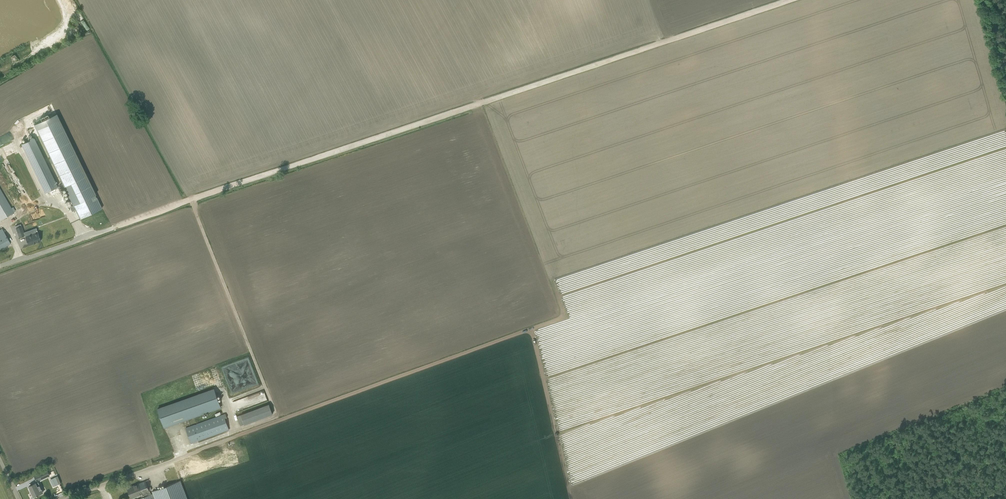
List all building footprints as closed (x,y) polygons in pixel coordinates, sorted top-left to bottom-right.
[(75,210),(80,219),(102,208),(56,114),(49,117),(48,114),(40,118),(41,121),(34,124),(50,157),(48,158),(50,163),(52,162),(72,202),(72,203),(73,205),(70,207),(72,211),(75,210)] [(30,139),(21,144),(45,192),(54,188),(55,189),(58,188),(57,186),(35,140),(36,139),(35,137),(34,138),(33,138),(33,137),(29,138),(30,139)] [(0,189),(0,220),(15,211),(13,207),(11,208),(0,189)] [(25,235),(21,226),(16,228),(19,237),(25,235)] [(10,243),(2,228),(0,229),(0,249),(10,243)] [(41,241),(38,232),(25,237),(28,245),(41,241)] [(164,427),(221,407),(214,388),(157,408),(164,427)] [(241,425),(272,414),(269,404),(237,416),(241,425)] [(229,429),(223,414),(185,428),(191,443),(229,429)] [(199,472),(197,473),(198,476),(208,472),(204,463),(203,458),(199,459),(202,466),(197,468),(199,472)] [(42,473),(34,476),(37,481),(44,478),(50,475),(47,470),(42,473)] [(52,486),(60,483),(57,476),(49,479),(52,486)] [(154,496),(154,498),(155,498),(187,498),(180,481),(152,491),(154,496)] [(32,496),(33,495),(34,496),(37,495),(37,496),(38,495),(43,492),(38,482),(29,486),(32,492),(31,493),(32,496)] [(154,498),(154,496),(152,497),(147,483),(139,486),(138,484),(127,488),(131,498),(140,494),(142,498),(138,498),(153,498),(154,498)] [(230,489),(211,495),(210,493),(206,494),(206,496),(199,498),(200,498),(233,498),(230,489)]
